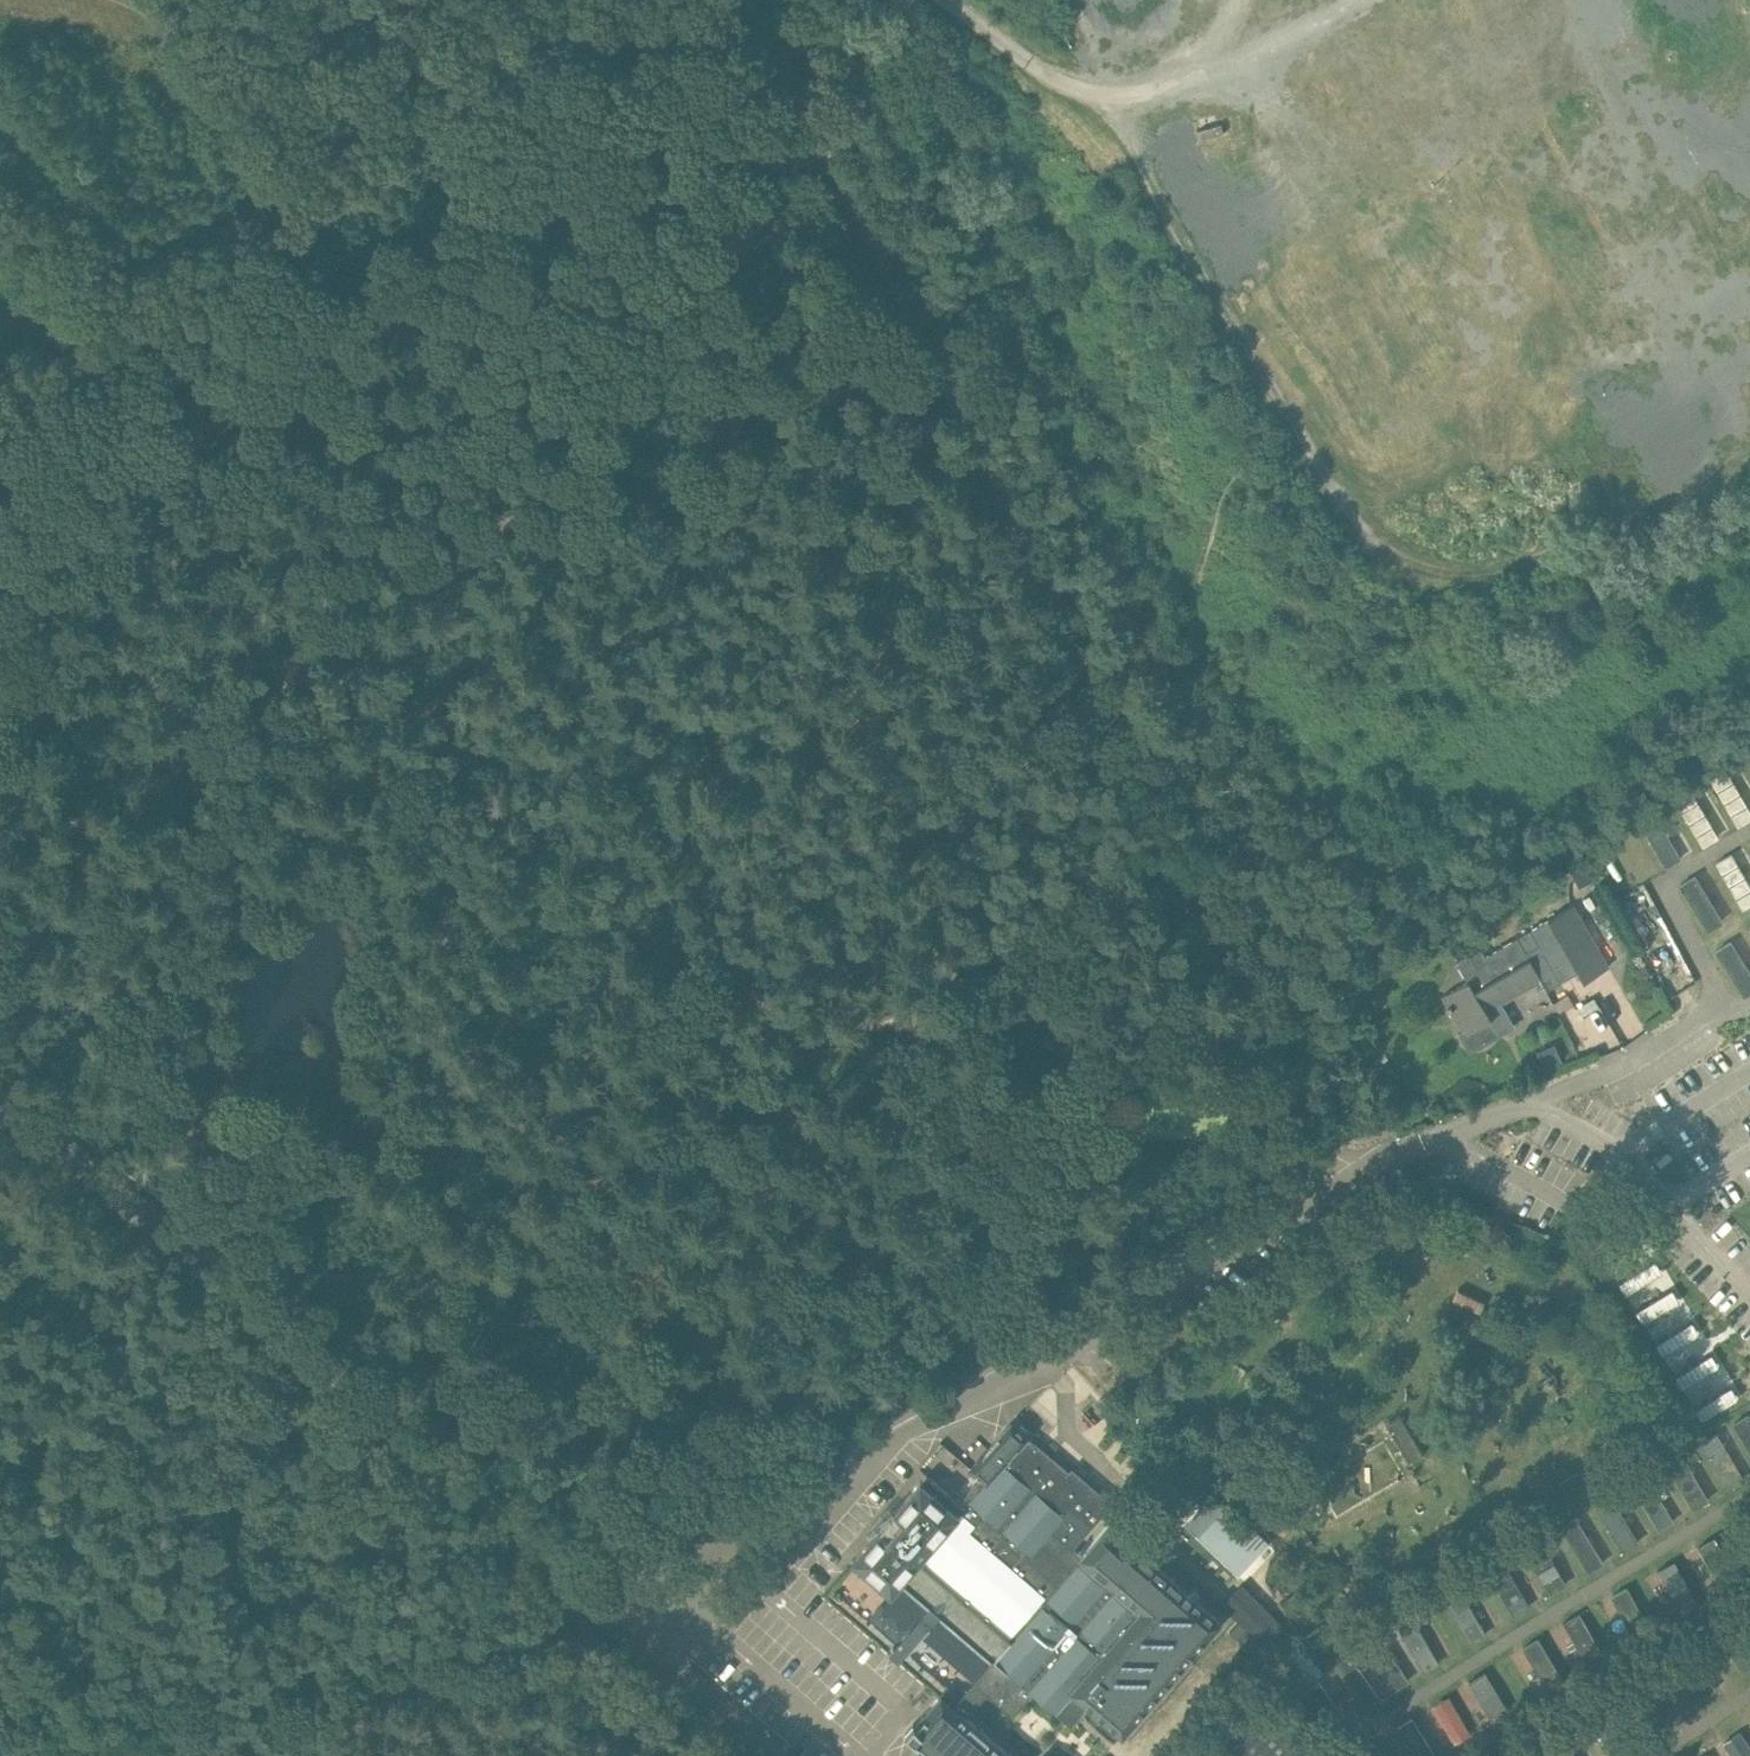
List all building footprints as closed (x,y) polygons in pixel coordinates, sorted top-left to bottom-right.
[(1536,9),(1532,0),(1512,0),(1509,1),(1517,18),(1536,9)] [(1602,151),(1581,162),(1593,187),(1614,177),(1602,151)] [(1749,812),(1749,758),(1702,780),(1710,797),(1722,792),(1735,819),(1749,812)] [(1717,859),(1744,907),(1749,904),(1749,877),(1734,849),(1717,859)] [(1586,863),(1582,855),(1567,863),(1581,886),(1596,878),(1593,874),(1592,874),(1585,863),(1586,863)] [(1709,929),(1726,919),(1697,872),(1681,882),(1709,929)] [(1540,976),(1547,989),(1579,971),(1584,978),(1609,964),(1573,902),(1485,953),(1479,943),(1455,957),(1467,978),(1442,992),(1447,1001),(1446,1002),(1449,1006),(1450,1006),(1464,1031),(1489,1017),(1496,1028),(1511,1020),(1500,1000),(1540,976)] [(1744,994),(1749,991),(1749,958),(1737,936),(1717,948),(1744,994)] [(1681,1014),(1705,999),(1695,981),(1670,996),(1681,1014)] [(1423,1454),(1400,1414),(1385,1423),(1387,1426),(1398,1444),(1409,1462),(1423,1454)] [(1749,1476),(1749,1414),(1702,1434),(1724,1487),(1749,1476)] [(1205,1639),(1222,1619),(1109,1520),(1082,1551),(1075,1545),(1114,1501),(1074,1467),(1071,1470),(1011,1418),(969,1467),(978,1475),(957,1499),(947,1490),(925,1471),(850,1558),(889,1592),(902,1577),(930,1602),(920,1614),(926,1619),(932,1624),(941,1613),(995,1659),(957,1704),(952,1704),(941,1695),(915,1725),(929,1737),(913,1755),(1016,1755),(972,1717),(991,1694),(1017,1716),(1036,1694),(1057,1712),(1071,1726),(1089,1704),(1131,1740),(1154,1713),(1146,1706),(1205,1639)] [(1674,1477),(1698,1503),(1715,1487),(1691,1461),(1674,1477)] [(1614,1493),(1598,1502),(1624,1549),(1676,1520),(1654,1481),(1636,1491),(1650,1517),(1633,1527),(1614,1493)] [(1270,1542),(1229,1503),(1203,1505),(1185,1524),(1238,1575),(1270,1542)] [(1543,1541),(1514,1560),(1525,1577),(1503,1591),(1515,1609),(1532,1599),(1538,1609),(1572,1588),(1543,1541)] [(1635,1633),(1657,1622),(1637,1582),(1615,1592),(1635,1633)] [(1472,1641),(1489,1632),(1466,1592),(1449,1602),(1472,1641)] [(1416,1617),(1401,1626),(1428,1669),(1443,1660),(1416,1617)] [(1324,1671),(1297,1637),(1265,1663),(1291,1697),(1324,1671)] [(1352,1650),(1334,1662),(1363,1707),(1408,1678),(1401,1667),(1386,1676),(1379,1666),(1389,1659),(1383,1650),(1361,1664),(1352,1650)] [(1490,1669),(1473,1677),(1488,1713),(1506,1706),(1490,1669)] [(1434,1701),(1456,1743),(1475,1734),(1454,1691),(1434,1701)] [(1440,1753),(1418,1713),(1400,1722),(1418,1755),(1435,1755),(1440,1753)] [(1259,1714),(1215,1755),(1302,1755),(1259,1714)] [(1155,1755),(1173,1755),(1181,1744),(1169,1735),(1155,1755)]
